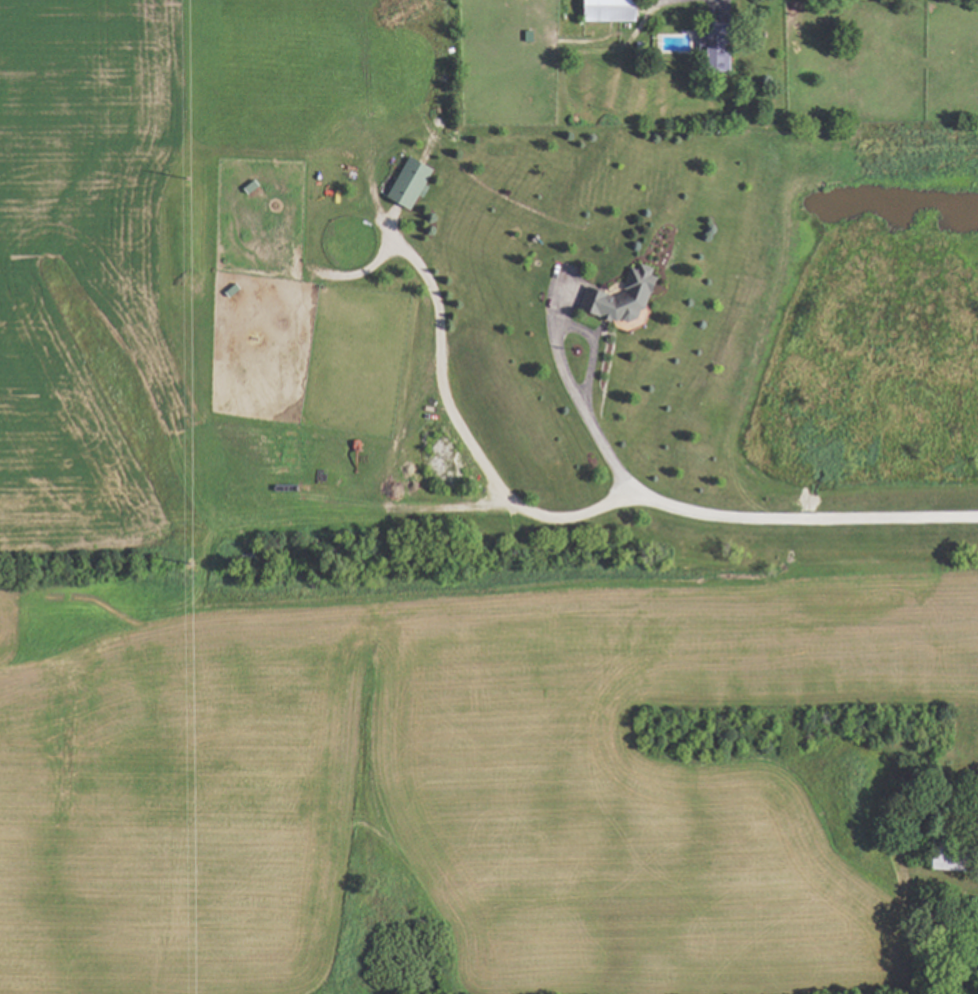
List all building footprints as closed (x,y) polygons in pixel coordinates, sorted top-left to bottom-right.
[(635,0),(576,0),(576,21),(634,22),(635,0)] [(697,72),(723,71),(723,47),(697,47),(697,72)] [(586,289),(578,311),(627,329),(649,269),(635,264),(633,270),(625,267),(614,299),(586,289)]
